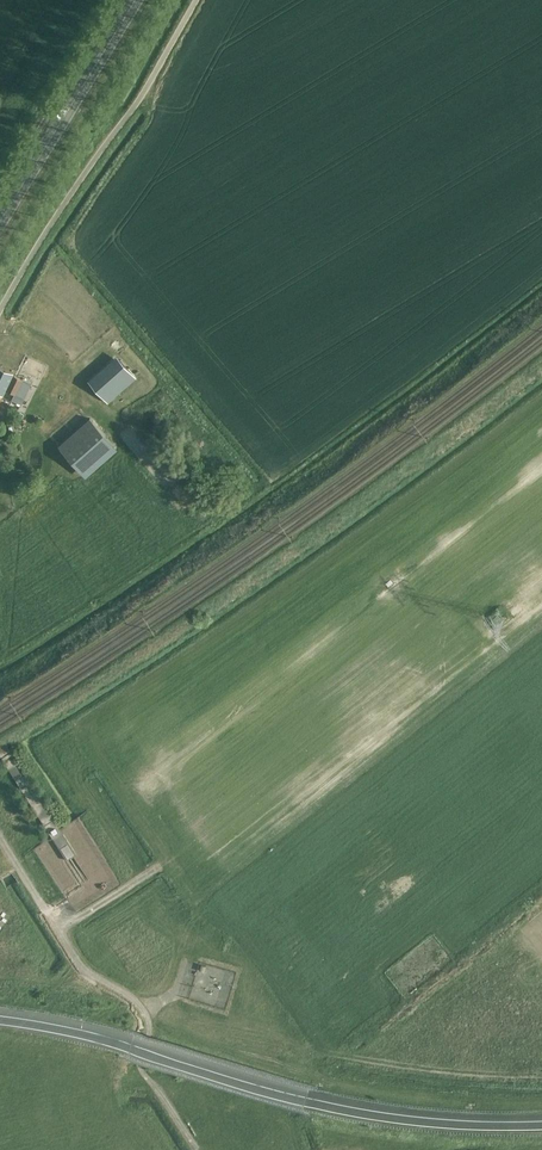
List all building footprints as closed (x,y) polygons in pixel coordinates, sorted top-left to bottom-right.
[(108,402),(137,377),(117,355),(88,380),(108,402)] [(6,390),(16,395),(23,380),(13,375),(14,373),(0,366),(0,402),(6,390)] [(37,389),(40,377),(31,375),(28,387),(37,389)] [(86,477),(118,449),(90,417),(58,446),(86,477)] [(143,437),(150,430),(141,419),(133,426),(143,437)] [(0,742),(0,754),(1,756),(53,837),(67,859),(76,853),(61,831),(10,750),(3,740),(0,742)] [(25,772),(34,768),(25,752),(17,756),(25,772)] [(79,825),(89,820),(86,815),(76,820),(79,825)] [(77,853),(85,848),(79,836),(71,841),(77,853)] [(234,1000),(243,966),(210,957),(201,991),(234,1000)]
